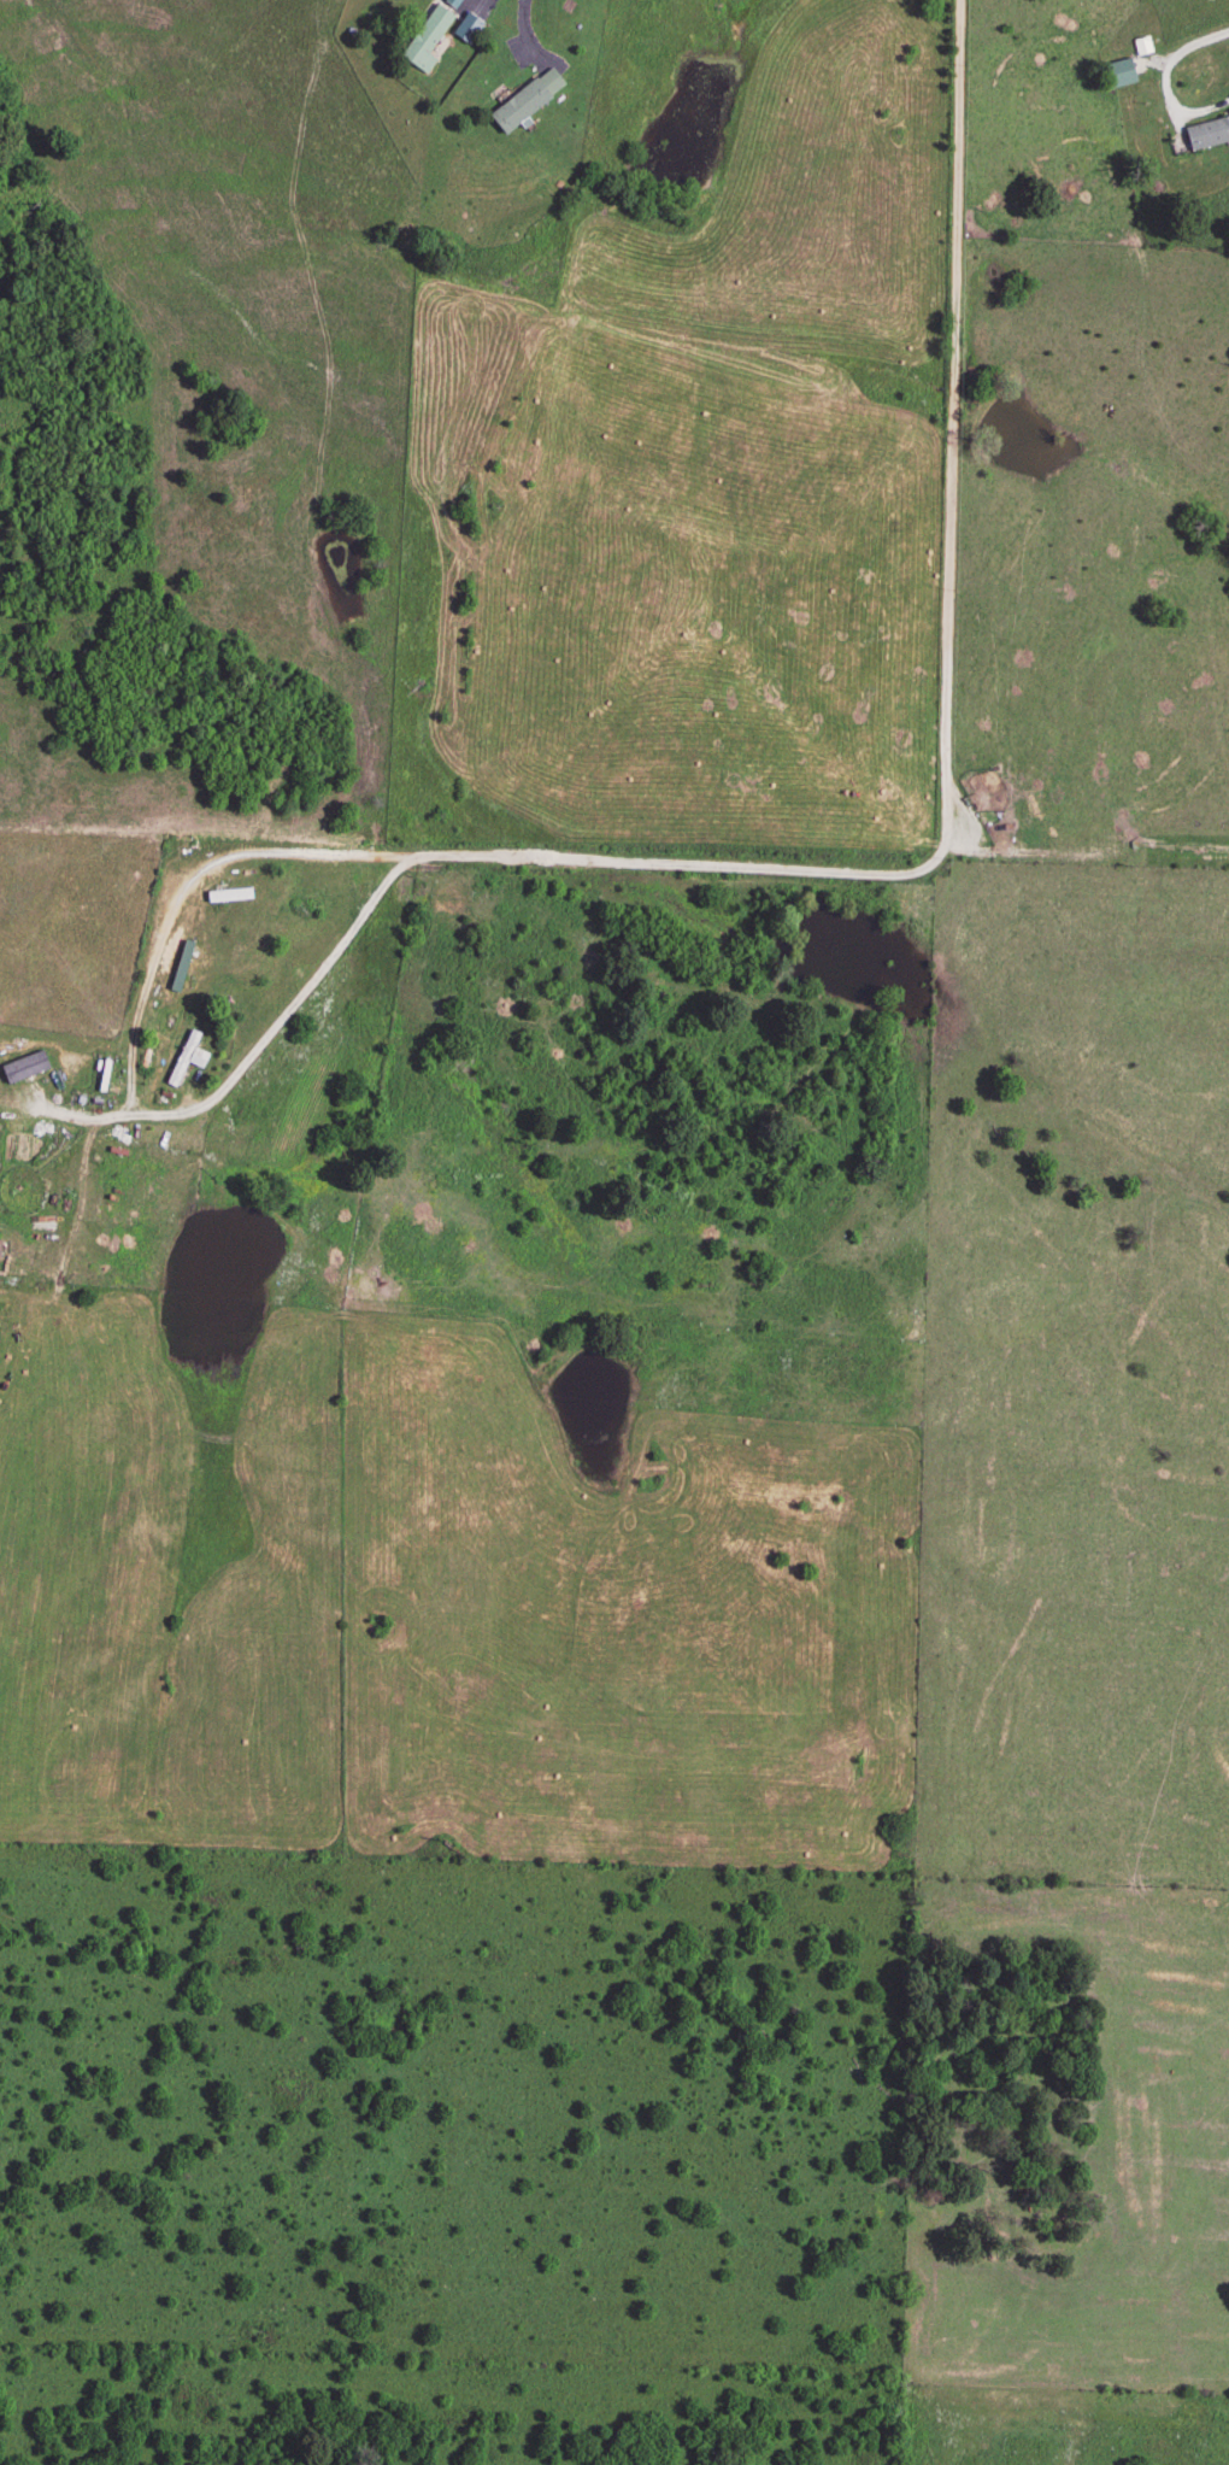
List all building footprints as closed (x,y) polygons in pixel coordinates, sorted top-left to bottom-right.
[(426,55),(452,17),(433,4),(397,57),(425,76),(435,61),(426,55)] [(1134,82),(1126,59),(1097,68),(1105,92),(1134,82)] [(502,136),(562,86),(547,67),(486,117),(502,136)] [(1228,141),(1228,117),(1182,129),(1189,152),(1228,141)] [(164,1086),(176,1090),(186,1064),(201,1070),(207,1056),(193,1050),(199,1035),(187,1030),(164,1086)] [(7,1150),(24,1169),(45,1149),(21,1124),(9,1135),(15,1142),(7,1150)]
